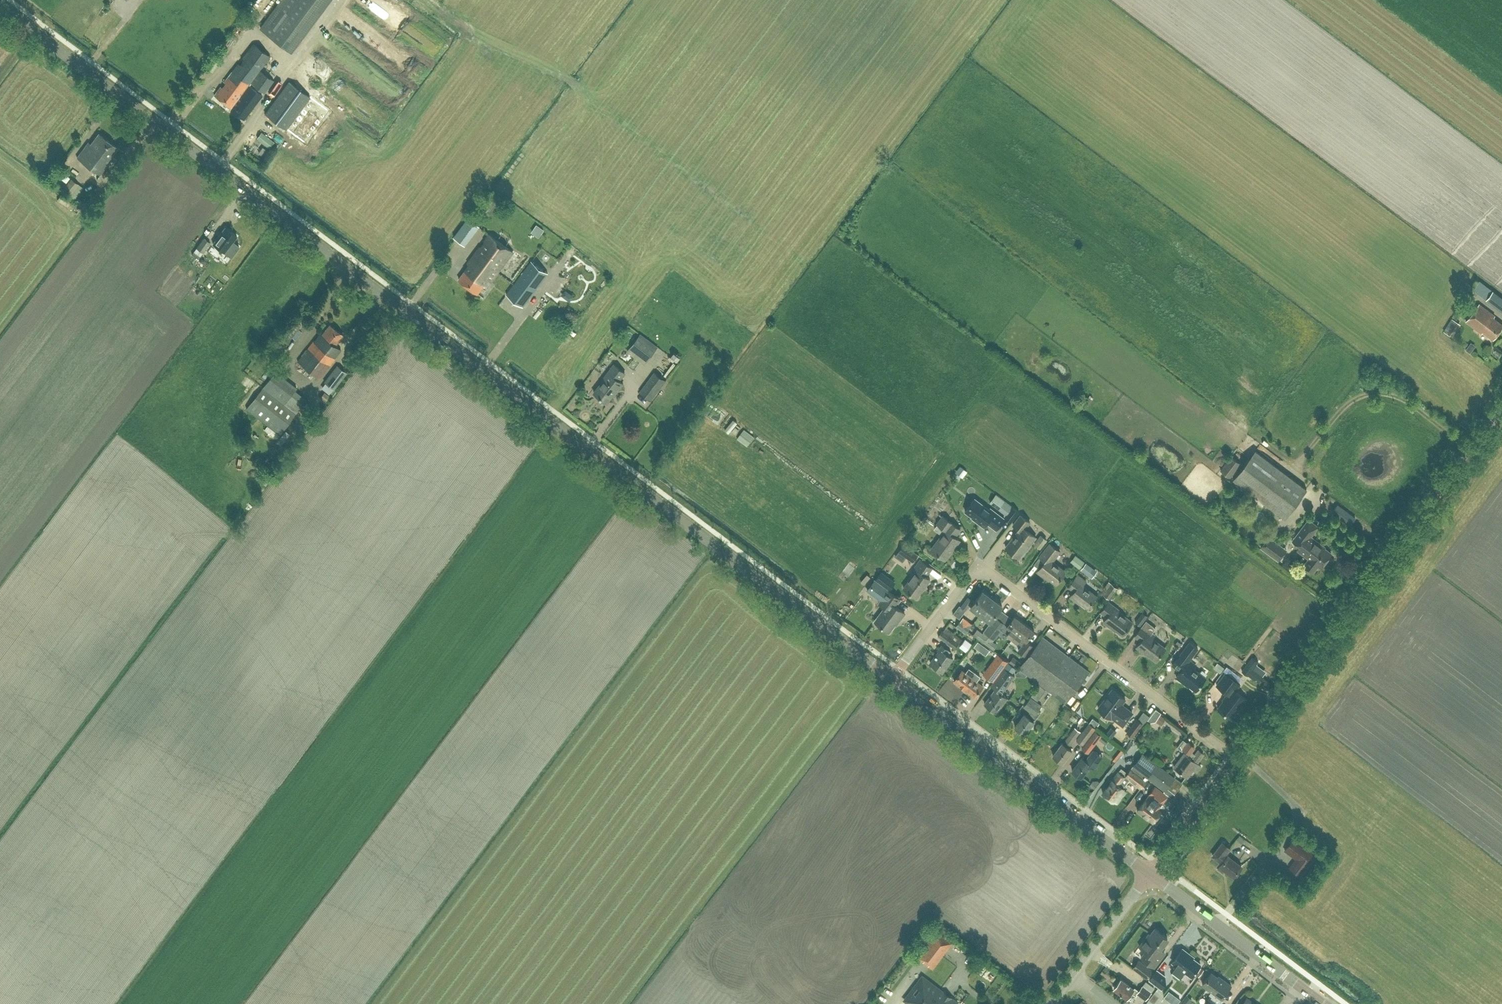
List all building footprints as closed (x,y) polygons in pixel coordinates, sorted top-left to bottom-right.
[(258,30),(289,53),(329,0),(282,0),(258,30)] [(397,13),(393,17),(403,28),(407,24),(397,13)] [(311,43),(318,49),(321,45),(314,39),(311,43)] [(338,53),(346,44),(342,41),(334,50),(338,53)] [(220,86),(214,94),(231,107),(241,94),(255,105),(262,95),(248,84),(250,82),(264,93),(273,80),(259,69),(269,56),(252,43),(241,58),(243,59),(239,64),(238,63),(224,81),(225,82),(222,87),(220,86)] [(296,62),(301,65),(307,57),(302,53),(296,62)] [(285,128),(309,97),(288,81),(264,113),(285,128)] [(359,83),(356,87),(364,94),(367,90),(359,83)] [(310,85),(306,90),(313,97),(318,93),(310,85)] [(374,112),(382,119),(387,114),(379,107),(374,112)] [(273,141),(261,132),(257,137),(269,147),(273,141)] [(117,147),(98,133),(89,144),(87,142),(76,157),(99,174),(106,165),(104,163),(117,147)] [(70,194),(78,184),(70,178),(63,189),(70,194)] [(86,203),(82,200),(82,201),(77,198),(75,200),(83,206),(86,203)] [(457,242),(463,245),(475,225),(470,221),(457,242)] [(569,251),(534,224),(522,239),(558,266),(569,251)] [(224,252),(236,235),(225,226),(212,243),(224,252)] [(479,245),(473,254),(497,272),(512,252),(488,233),(484,240),(485,241),(481,246),(479,245)] [(201,252),(209,242),(203,237),(195,247),(201,252)] [(487,286),(497,272),(473,254),(467,262),(469,264),(458,278),(477,292),(484,284),(487,286)] [(547,273),(531,261),(506,293),(522,306),(547,273)] [(1484,285),(1478,293),(1501,310),(1501,298),(1484,285)] [(1501,325),(1501,324),(1493,317),(1494,315),(1478,303),(1465,321),(1481,333),(1483,331),(1493,338),(1501,325)] [(1452,336),(1460,324),(1451,319),(1444,331),(1452,336)] [(340,333),(326,322),(313,339),(311,338),(294,359),(318,377),(339,348),(332,343),(340,333)] [(647,359),(656,345),(640,334),(630,347),(647,359)] [(679,356),(673,352),(670,356),(676,360),(679,356)] [(617,392),(623,384),(619,380),(625,373),(614,364),(603,378),(604,379),(594,392),(607,402),(615,391),(617,392)] [(334,389),(346,373),(336,365),(323,381),(334,389)] [(276,437),(279,434),(306,398),(295,389),(296,387),(275,371),(246,408),(267,424),(264,428),(276,437)] [(650,399),(665,380),(654,371),(639,391),(650,399)] [(243,396),(235,405),(239,408),(247,399),(243,396)] [(737,438),(747,445),(754,436),(744,429),(737,438)] [(1283,517),(1306,488),(1255,450),(1233,479),(1283,517)] [(1230,477),(1240,463),(1230,456),(1220,470),(1230,477)] [(963,475),(966,471),(967,470),(961,465),(956,470),(963,475)] [(989,509),(974,498),(965,511),(976,519),(975,520),(983,526),(986,522),(996,529),(1004,519),(990,508),(989,509)] [(1011,521),(1018,512),(1011,507),(1004,516),(1011,521)] [(1029,545),(1035,537),(1024,529),(1030,522),(1020,515),(1013,525),(1018,529),(1005,547),(1019,557),(1028,544),(1029,545)] [(945,529),(931,549),(945,559),(959,539),(954,536),(960,529),(943,516),(937,523),(945,529)] [(1320,566),(1331,552),(1324,547),(1324,546),(1310,536),(1317,526),(1308,519),(1292,540),(1300,546),(1297,549),(1308,558),(1303,565),(1312,572),(1318,565),(1320,566)] [(1041,548),(1047,539),(1041,534),(1034,543),(1041,548)] [(1287,549),(1269,535),(1260,547),(1278,561),(1287,549)] [(904,543),(899,550),(913,561),(918,553),(904,543)] [(1056,583),(1065,571),(1052,560),(1059,550),(1049,543),(1039,556),(1045,560),(1037,571),(1045,577),(1046,576),(1056,583)] [(1070,561),(1079,568),(1085,561),(1076,554),(1070,561)] [(916,597),(930,578),(926,575),(932,567),(921,559),(912,571),(914,573),(903,587),(916,597)] [(875,578),(882,584),(887,576),(880,571),(875,578)] [(1087,607),(1096,595),(1083,585),(1086,581),(1077,575),(1069,586),(1074,590),(1069,596),(1076,600),(1077,599),(1087,607)] [(874,579),(867,589),(881,600),(879,603),(884,607),(874,620),(888,631),(898,619),(899,620),(904,613),(895,605),(900,599),(888,590),(874,579)] [(1108,598),(1116,587),(1108,581),(1103,588),(1106,589),(1102,594),(1108,598)] [(822,594),(827,591),(824,585),(818,588),(822,594)] [(981,613),(992,598),(982,591),(974,601),(972,600),(968,596),(961,605),(960,606),(965,609),(969,604),(981,613)] [(989,634),(999,620),(994,616),(1001,605),(992,598),(981,613),(984,615),(992,621),(984,630),(989,634)] [(1122,634),(1132,621),(1118,611),(1119,609),(1108,601),(1100,612),(1106,616),(1103,621),(1110,627),(1111,626),(1122,634)] [(1147,615),(1142,612),(1135,621),(1140,625),(1147,615)] [(1024,622),(1014,615),(1006,626),(1010,629),(1006,634),(1012,638),(1024,622)] [(973,623),(963,617),(960,619),(956,625),(965,633),(967,631),(973,623)] [(1005,624),(999,620),(989,634),(983,642),(991,648),(995,642),(992,640),(1005,624)] [(1155,660),(1164,647),(1153,638),(1156,634),(1152,632),(1155,627),(1146,620),(1134,636),(1140,640),(1136,646),(1144,652),(1155,660)] [(1034,629),(1024,622),(1012,638),(1017,642),(1017,641),(1022,644),(1018,650),(1025,655),(1033,645),(1026,640),(1034,629)] [(958,643),(962,638),(946,626),(942,631),(938,636),(954,648),(958,642),(958,643)] [(983,641),(987,635),(982,631),(977,637),(983,641)] [(1042,685),(1066,654),(1042,636),(1022,663),(1019,668),(1042,685)] [(974,645),(980,649),(983,644),(978,640),(974,645)] [(1195,690),(1205,677),(1193,668),(1195,665),(1189,660),(1198,648),(1189,641),(1172,665),(1180,671),(1176,676),(1184,683),(1185,682),(1195,690)] [(942,671),(952,657),(948,654),(950,651),(942,644),(938,650),(938,651),(929,662),(942,671)] [(1114,660),(1118,662),(1122,654),(1118,652),(1114,660)] [(993,680),(1007,661),(998,654),(983,673),(993,680)] [(1066,654),(1042,685),(1065,702),(1088,671),(1066,654)] [(1016,667),(1020,662),(1013,656),(1009,661),(1008,662),(1016,667)] [(1251,669),(1257,661),(1252,658),(1242,672),(1247,675),(1258,682),(1262,676),(1251,669)] [(1213,667),(1220,672),(1224,666),(1217,661),(1213,667)] [(1001,693),(1014,675),(1010,672),(1014,666),(1007,662),(1004,667),(1004,668),(995,679),(1000,683),(996,689),(995,688),(984,703),(995,712),(1007,697),(1001,693)] [(980,675),(969,667),(965,672),(962,670),(954,680),(974,696),(982,686),(976,681),(980,675)] [(1241,683),(1225,672),(1216,684),(1227,693),(1225,695),(1226,696),(1217,708),(1230,718),(1245,699),(1235,691),(1241,683)] [(1037,700),(1045,689),(1039,685),(1031,695),(1037,700)] [(1122,725),(1132,712),(1121,704),(1125,699),(1112,689),(1098,708),(1111,717),(1122,725)] [(1024,713),(1014,726),(1023,733),(1034,720),(1040,712),(1038,710),(1041,706),(1030,697),(1023,705),(1030,710),(1026,715),(1024,713)] [(1143,722),(1148,716),(1143,712),(1138,719),(1143,722)] [(1165,717),(1160,713),(1155,720),(1161,723),(1165,717)] [(1133,737),(1143,722),(1138,719),(1137,718),(1127,732),(1133,737)] [(1082,744),(1094,727),(1088,723),(1076,739),(1082,744)] [(1111,726),(1106,733),(1112,737),(1117,730),(1111,726)] [(1067,747),(1079,731),(1074,727),(1062,743),(1062,742),(1052,755),(1062,762),(1071,750),(1067,747)] [(1093,744),(1102,733),(1096,729),(1087,740),(1082,748),(1088,752),(1093,744)] [(1187,743),(1182,740),(1177,747),(1182,750),(1188,754),(1187,756),(1183,753),(1174,766),(1187,776),(1192,768),(1196,771),(1200,766),(1196,763),(1203,753),(1197,749),(1194,753),(1191,750),(1194,747),(1187,742),(1187,743)] [(1085,760),(1081,757),(1071,770),(1081,777),(1090,764),(1094,767),(1103,756),(1094,749),(1092,751),(1085,760)] [(1148,777),(1158,765),(1142,752),(1132,765),(1127,772),(1121,768),(1102,792),(1112,800),(1113,800),(1116,802),(1125,791),(1122,789),(1123,788),(1122,788),(1128,779),(1140,788),(1148,777)] [(1158,765),(1149,777),(1164,789),(1166,787),(1174,793),(1181,783),(1174,777),(1158,765)] [(1163,791),(1154,785),(1148,794),(1150,796),(1147,800),(1145,799),(1137,809),(1153,821),(1156,823),(1163,814),(1160,811),(1161,811),(1157,808),(1161,803),(1160,802),(1165,794),(1162,792),(1163,791)] [(1174,793),(1166,787),(1164,789),(1173,796),(1170,800),(1181,808),(1186,802),(1174,793)] [(1300,875),(1315,855),(1293,838),(1284,850),(1295,858),(1288,867),(1300,875)] [(1233,876),(1241,865),(1224,853),(1228,848),(1221,842),(1211,856),(1221,863),(1220,864),(1227,869),(1226,871),(1233,876)] [(1149,934),(1148,933),(1138,945),(1145,950),(1140,957),(1153,967),(1161,956),(1155,951),(1166,936),(1154,927),(1149,934)] [(932,968),(951,943),(935,930),(916,955),(932,968)] [(1191,976),(1200,964),(1189,955),(1190,954),(1182,948),(1172,961),(1174,963),(1170,969),(1179,977),(1184,971),(1191,976)] [(845,965),(849,960),(839,953),(836,958),(845,965)] [(1139,959),(1132,967),(1147,978),(1153,970),(1139,959)] [(1165,975),(1157,968),(1149,979),(1161,987),(1166,981),(1165,975)] [(1210,972),(1201,985),(1211,991),(1209,994),(1212,996),(1206,1003),(1220,1003),(1219,1003),(1223,999),(1221,998),(1230,985),(1221,978),(1220,980),(1210,972)] [(957,1003),(922,977),(905,1000),(910,1003),(956,1003),(957,1003)] [(1133,988),(1120,979),(1114,988),(1126,997),(1131,991),(1136,994),(1137,993),(1145,999),(1151,992),(1142,985),(1138,990),(1134,987),(1133,988)] [(1171,1002),(1174,1003),(1176,1003),(1180,999),(1176,996),(1171,1002)]
